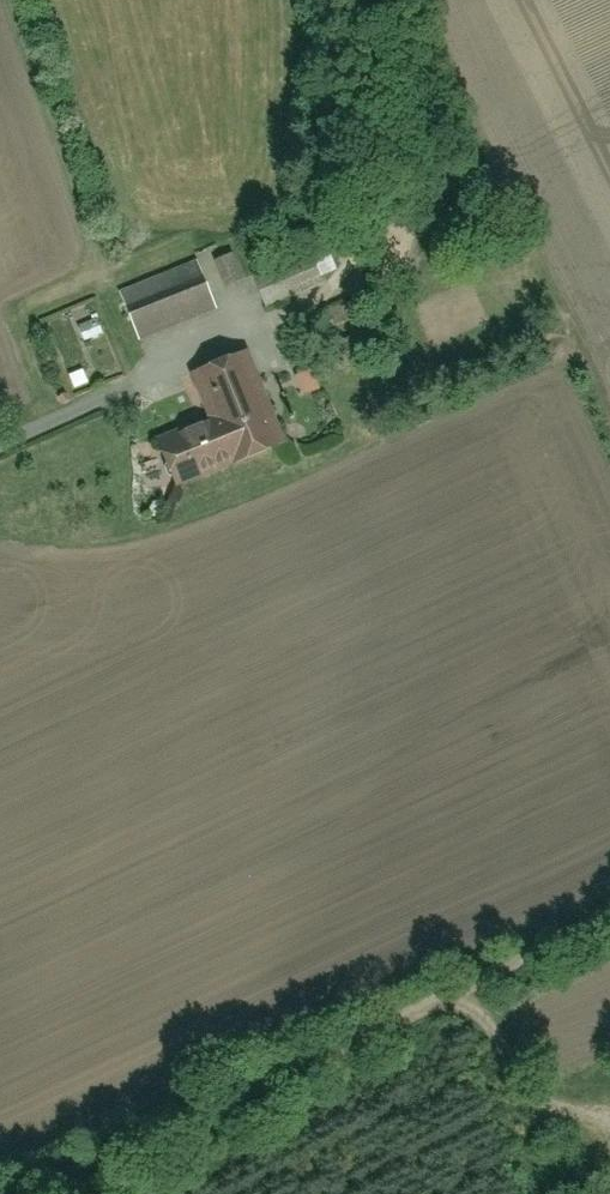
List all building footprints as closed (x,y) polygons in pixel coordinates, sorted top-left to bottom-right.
[(222,290),(244,282),(233,254),(211,262),(222,290)] [(258,280),(272,312),(327,290),(314,257),(258,280)] [(122,296),(141,344),(218,314),(199,266),(122,296)] [(79,329),(85,345),(106,338),(100,322),(79,329)] [(246,360),(193,379),(209,422),(150,448),(169,491),(226,470),(279,451),(246,360)]
